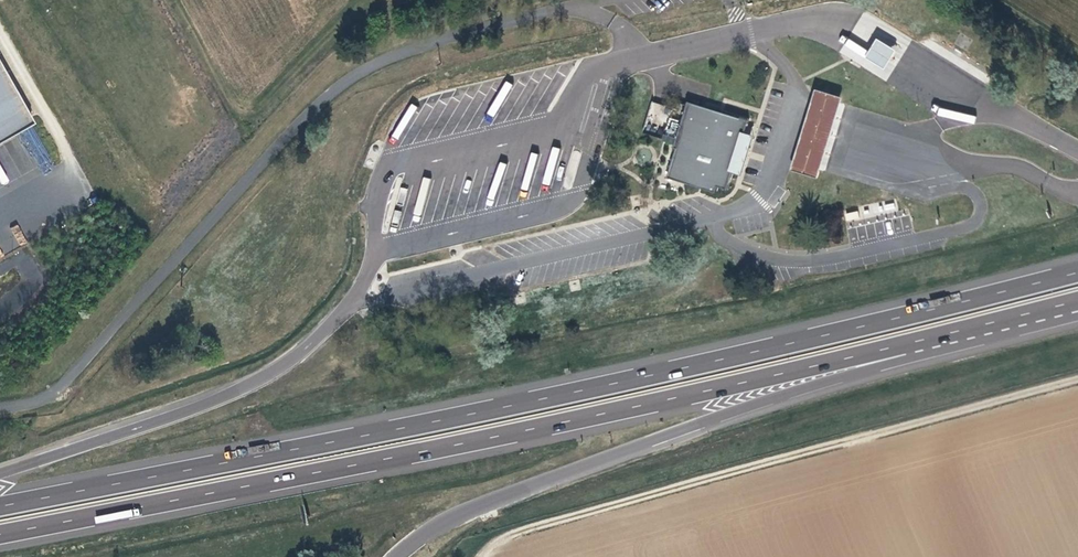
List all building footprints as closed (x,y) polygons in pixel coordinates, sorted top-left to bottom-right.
[(867,56),(885,69),(897,50),(878,39),(867,56)] [(10,138),(30,126),(0,73),(0,143),(10,138)] [(843,97),(816,89),(801,139),(792,170),(818,178),(830,139),(843,97)] [(651,102),(644,129),(659,132),(666,105),(651,102)] [(698,105),(694,103),(688,102),(672,153),(675,154),(668,177),(716,192),(718,186),(728,190),(733,172),(737,157),(741,158),(743,148),(740,147),(746,132),(749,120),(698,105)] [(737,157),(733,172),(743,175),(755,134),(746,132),(740,147),(743,148),(741,158),(737,157)] [(846,220),(858,219),(857,211),(845,213),(846,220)]
